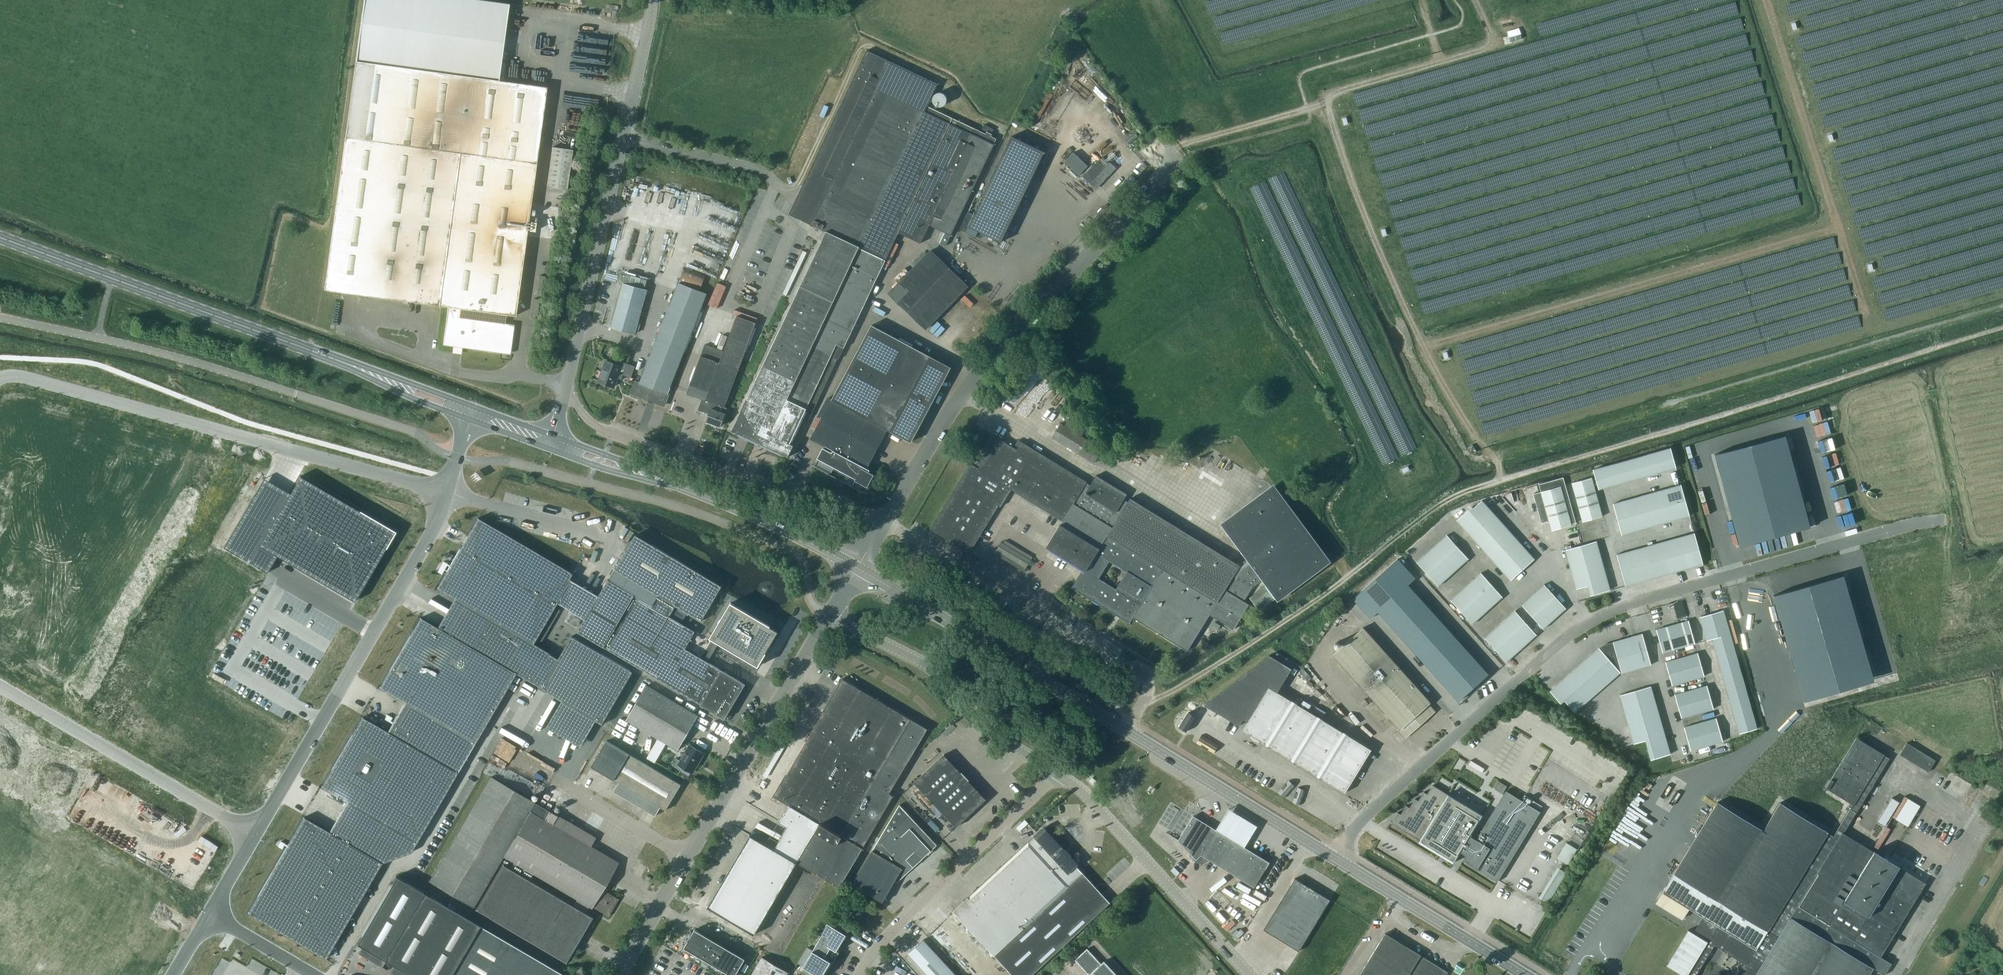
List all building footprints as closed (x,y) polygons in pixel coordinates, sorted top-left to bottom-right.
[(510,353),(514,324),(504,323),(505,314),(515,316),(546,87),(498,80),(509,4),(481,0),(363,0),(324,290),(448,306),(442,344),(455,346),(454,350),(459,351),(460,346),(510,353)] [(813,226),(826,232),(731,431),(788,457),(807,417),(809,418),(837,359),(838,360),(898,233),(920,244),(929,225),(945,233),(940,243),(946,246),(994,144),(996,138),(991,136),(992,134),(991,134),(994,129),(984,124),(982,129),(987,131),(986,133),(927,106),(937,84),(866,50),(789,214),(810,224),(810,225),(813,226)] [(941,92),(940,92),(938,92),(936,93),(935,94),(934,95),(933,97),(933,98),(933,100),(933,102),(934,103),(935,105),(937,106),(938,106),(940,106),(942,106),(943,105),(945,104),(946,103),(946,101),(946,99),(946,97),(946,96),(945,94),(943,93),(941,92)] [(969,226),(1001,242),(1043,152),(1011,137),(974,215),(969,226)] [(546,186),(567,189),(573,150),(552,147),(546,186)] [(1065,161),(1079,174),(1088,165),(1073,152),(1065,161)] [(1083,176),(1091,183),(1096,188),(1114,167),(1110,163),(1102,156),(1098,161),(1097,160),(1083,176)] [(1198,206),(1203,213),(1210,209),(1205,201),(1198,206)] [(969,226),(974,215),(968,212),(960,229),(966,232),(969,226)] [(889,293),(926,329),(967,285),(948,267),(930,250),(913,267),(889,293)] [(707,292),(700,290),(705,278),(684,269),(679,282),(640,383),(636,382),(633,392),(654,400),(654,401),(666,405),(670,395),(668,394),(707,292)] [(623,283),(611,327),(635,333),(647,289),(623,283)] [(705,344),(687,393),(701,398),(697,409),(709,414),(706,421),(720,426),(727,407),(725,407),(755,322),(736,315),(723,351),(705,344)] [(867,468),(888,429),(911,442),(952,368),(872,325),(811,439),(826,446),(825,448),(824,447),(818,459),(819,459),(815,466),(831,474),(834,467),(848,475),(844,481),(859,489),(862,484),(867,487),(874,474),(869,471),(869,470),(867,468)] [(635,366),(618,360),(616,365),(606,361),(599,381),(614,386),(617,377),(622,379),(624,374),(631,377),(635,366)] [(1081,435),(1085,428),(1069,418),(1064,425),(1061,423),(1053,437),(1094,462),(1102,448),(1081,435)] [(986,444),(990,447),(997,437),(992,434),(986,444)] [(1785,435),(1715,454),(1720,471),(1723,483),(1728,501),(1731,513),(1740,546),(1810,527),(1801,494),(1800,494),(1797,483),(1798,483),(1793,464),(1792,464),(1789,453),(1789,452),(1785,435)] [(930,528),(969,552),(998,505),(1000,506),(1011,489),(1062,520),(1046,547),(1085,571),(1084,573),(1081,572),(1071,588),(1129,623),(1133,617),(1187,650),(1209,614),(1234,629),(1249,604),(1244,601),(1252,587),(1265,578),(1279,598),(1328,561),(1273,487),(1224,524),(1249,558),(1239,565),(1130,498),(1128,502),(1124,499),(1127,494),(1096,475),(1090,485),(1086,483),(1087,482),(1021,442),(1017,450),(1013,447),(997,437),(990,449),(985,446),(973,465),(970,463),(930,528)] [(1017,450),(1021,442),(1018,440),(1013,447),(1017,450)] [(1472,444),(1468,447),(1473,454),(1476,451),(1472,444)] [(1670,447),(1593,469),(1598,489),(1676,467),(1670,447)] [(253,495),(223,547),(266,573),(276,555),(355,601),(395,531),(299,476),(279,510),(253,495)] [(1591,476),(1571,482),(1582,522),(1602,516),(1591,476)] [(1540,491),(1533,493),(1541,523),(1549,521),(1551,530),(1571,525),(1571,523),(1575,522),(1563,477),(1538,484),(1540,491)] [(1613,503),(1621,534),(1689,515),(1681,484),(1613,503)] [(1534,559),(1487,506),(1481,500),(1473,507),(1472,506),(1456,520),(1510,580),(1534,559)] [(598,595),(570,579),(573,574),(477,518),(467,536),(461,546),(437,588),(463,603),(532,643),(556,602),(584,618),(590,608),(598,595)] [(1694,533),(1617,555),(1625,586),(1703,564),(1694,533)] [(577,631),(603,646),(646,672),(724,718),(744,684),(707,662),(703,659),(685,648),(695,631),(701,621),(722,585),(635,534),(615,569),(609,579),(608,579),(598,595),(590,608),(584,618),(577,631)] [(1447,535),(1424,555),(1417,562),(1438,586),(1468,559),(1447,535)] [(1570,545),(1565,547),(1566,549),(1565,549),(1576,589),(1587,586),(1590,595),(1610,590),(1596,541),(1571,548),(1570,545)] [(994,553),(1024,572),(1031,560),(1001,542),(994,553)] [(1409,585),(1416,579),(1398,558),(1353,598),(1372,619),(1379,612),(1458,701),(1488,674),(1409,585)] [(1502,597),(1491,584),(1481,573),(1451,600),(1472,624),(1502,597)] [(1843,575),(1773,595),(1778,612),(1779,612),(1782,624),(1791,658),(1792,657),(1795,669),(1804,701),(1839,691),(1838,688),(1873,678),(1864,649),(1860,638),(1861,637),(1851,604),(1847,592),(1848,592),(1843,575)] [(1566,608),(1555,596),(1544,584),(1522,605),(1543,629),(1566,608)] [(1259,610),(1275,599),(1265,586),(1249,597),(1259,610)] [(474,742),(474,743),(515,673),(602,724),(633,671),(571,635),(558,658),(532,643),(463,603),(446,633),(420,618),(379,687),(404,702),(474,742)] [(731,603),(710,638),(717,642),(705,661),(710,663),(721,644),(758,666),(779,631),(731,603)] [(1723,610),(1699,617),(1706,640),(1712,639),(1739,733),(1757,728),(1723,610)] [(1536,634),(1525,622),(1515,611),(1485,638),(1506,662),(1536,634)] [(1695,643),(1688,620),(1656,629),(1662,653),(1695,643)] [(1397,729),(1405,738),(1435,711),(1429,704),(1431,702),(1363,627),(1333,654),(1399,727),(1397,729)] [(1564,700),(1574,712),(1620,672),(1620,673),(1651,664),(1642,633),(1602,645),(1550,690),(1561,703),(1564,700)] [(1704,676),(1697,653),(1665,662),(1672,685),(1704,676)] [(1270,654),(1204,704),(1214,710),(1215,709),(1238,722),(1237,724),(1239,726),(1243,719),(1247,721),(1242,729),(1345,793),(1371,749),(1278,692),(1292,668),(1270,654)] [(797,862),(839,887),(893,796),(889,793),(927,729),(842,679),(824,710),(825,711),(786,776),(785,775),(773,795),(789,805),(780,822),(788,826),(774,849),(750,835),(707,907),(754,934),(797,862)] [(626,719),(678,750),(698,715),(647,685),(626,719)] [(1713,708),(1707,685),(1674,694),(1681,718),(1713,708)] [(1620,695),(1634,743),(1645,740),(1651,759),(1670,754),(1651,686),(1620,695)] [(474,742),(404,702),(387,731),(362,717),(321,787),(346,801),(416,842),(457,772),(474,742)] [(1722,741),(1716,718),(1683,727),(1690,750),(1722,741)] [(1874,968),(1885,974),(1892,963),(1880,956),(1897,930),(1925,882),(1898,866),(1898,865),(1874,850),(1874,851),(1844,832),(1889,757),(1856,737),(1826,787),(1852,804),(1833,835),(1827,832),(1828,831),(1780,802),(1763,830),(1717,802),(1662,892),(1689,908),(1706,918),(1696,934),(1688,929),(1666,965),(1683,974),(1682,974),(1697,974),(1715,947),(1744,965),(1738,974),(1869,974),(1874,968)] [(617,785),(614,791),(655,816),(661,807),(666,810),(681,785),(606,740),(591,766),(614,780),(613,782),(617,785)] [(1900,754),(1928,772),(1935,760),(1907,743),(1900,754)] [(683,766),(693,771),(703,754),(690,746),(681,760),(676,758),(672,765),(681,770),(683,766)] [(956,827),(986,799),(944,755),(914,783),(956,827)] [(1967,792),(1971,783),(1950,774),(1946,784),(1967,792)] [(503,857),(535,803),(491,777),(429,882),(473,908),(503,857)] [(1503,793),(1507,786),(1497,780),(1493,787),(1503,793)] [(1506,792),(1479,836),(1472,832),(1482,815),(1481,815),(1448,795),(1448,794),(1447,795),(1432,785),(1427,794),(1424,792),(1418,801),(1415,799),(1409,808),(1406,806),(1401,814),(1397,812),(1391,822),(1391,821),(1390,823),(1419,841),(1418,842),(1419,842),(1421,840),(1454,860),(1452,863),(1453,863),(1460,852),(1466,856),(1463,861),(1496,881),(1539,811),(1506,792)] [(1892,795),(1899,798),(1890,816),(1897,819),(1908,797),(1894,790),(1892,795)] [(410,853),(416,842),(346,801),(329,831),(303,817),(247,913),(325,958),(381,863),(410,853)] [(607,915),(617,898),(602,889),(618,862),(552,824),(557,816),(535,803),(503,857),(513,862),(533,874),(576,899),(583,903),(591,908),(592,906),(607,915)] [(909,815),(899,804),(853,884),(882,901),(895,880),(897,881),(907,872),(937,844),(909,815)] [(1228,808),(1215,829),(1232,839),(1233,838),(1238,841),(1237,842),(1243,846),(1256,825),(1228,808)] [(1215,829),(1193,816),(1179,840),(1196,859),(1200,861),(1204,861),(1207,858),(1232,874),(1247,882),(1254,887),(1269,862),(1243,846),(1237,842),(1238,841),(1233,838),(1232,839),(1215,829)] [(981,941),(994,955),(1024,928),(1082,873),(1076,866),(1078,864),(1044,827),(953,912),(981,941)] [(1627,849),(1641,858),(1646,849),(1633,841),(1627,849)] [(1569,863),(1576,846),(1564,842),(1557,859),(1569,863)] [(583,903),(576,899),(572,906),(529,881),(533,874),(513,862),(509,869),(502,865),(476,909),(565,961),(591,917),(579,910),(583,903)] [(1541,901),(1549,904),(1564,871),(1556,867),(1541,901)] [(1024,928),(994,955),(1012,974),(1032,974),(1109,903),(1082,873),(1024,928)] [(357,944),(410,974),(563,974),(479,927),(423,893),(396,877),(357,944)] [(1264,930),(1299,951),(1330,900),(1295,878),(1264,930)] [(1662,892),(1656,901),(1683,918),(1689,908),(1662,892)] [(849,912),(858,918),(861,913),(851,907),(849,912)] [(848,935),(828,924),(819,941),(813,950),(830,960),(836,951),(839,952),(848,935)] [(691,936),(687,940),(688,941),(684,948),(730,974),(736,974),(745,959),(695,929),(691,936)] [(1385,933),(1360,974),(1446,974),(1448,971),(1385,933)] [(908,953),(928,974),(955,974),(923,940),(908,953)] [(1075,960),(1089,974),(1092,972),(1095,974),(1117,974),(1104,961),(1101,963),(1087,948),(1075,960)] [(813,950),(804,966),(820,974),(823,974),(832,961),(830,960),(813,950)] [(787,972),(762,957),(751,974),(785,974),(787,972)]
